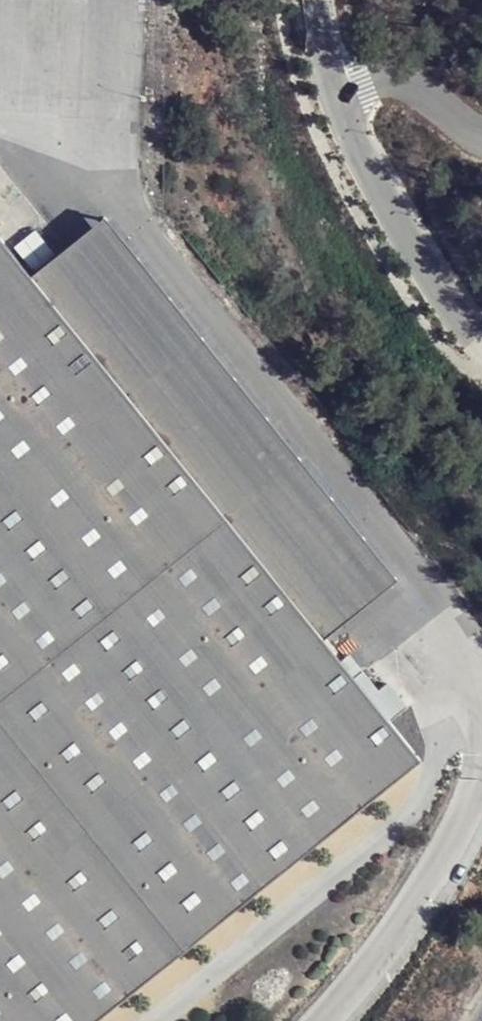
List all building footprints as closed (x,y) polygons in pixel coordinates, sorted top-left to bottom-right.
[(421,761),(323,640),(397,581),(108,220),(30,281),(0,243),(0,1020),(97,1020),(421,761)]
